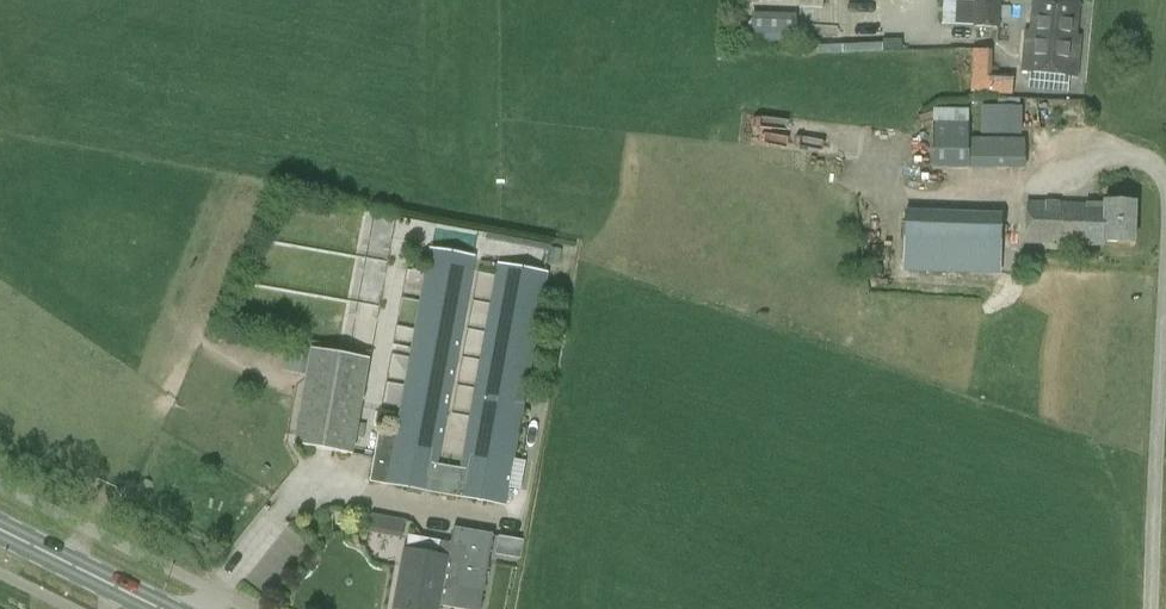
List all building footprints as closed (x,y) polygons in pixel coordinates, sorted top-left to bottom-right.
[(942,24),(999,27),(1000,1),(981,0),(943,0),(942,24)] [(1023,70),(1077,75),(1080,36),(1075,35),(1078,3),(1046,0),(1034,0),(1031,32),(1026,31),(1023,70)] [(751,17),(751,33),(764,34),(787,34),(796,34),(796,18),(751,17)] [(972,49),(970,92),(1013,95),(1014,74),(992,73),(993,49),(972,49)] [(980,134),(1020,135),(1022,106),(981,105),(980,134)] [(1024,137),(963,137),(963,123),(934,123),(934,168),(1024,169),(1024,137)] [(1027,202),(1025,242),(1105,245),(1105,241),(1134,242),(1135,202),(1104,201),(1104,204),(1027,202)] [(904,210),(903,270),(1000,274),(1002,214),(904,210)] [(439,464),(477,255),(428,246),(394,434),(377,431),(368,481),(520,508),(527,471),(513,469),(549,271),(498,261),(459,468),(439,464)] [(551,249),(548,264),(558,266),(561,251),(551,249)] [(287,350),(283,371),(298,374),(301,374),(305,347),(288,344),(287,350)] [(369,358),(312,348),(295,443),(351,453),(369,358)] [(382,512),(378,530),(404,537),(409,519),(382,512)] [(269,546),(286,560),(302,541),(285,527),(269,546)] [(441,596),(458,599),(467,545),(440,540),(437,555),(406,549),(395,608),(403,608),(439,608),(441,596)] [(515,541),(512,559),(519,560),(523,542),(515,541)]
